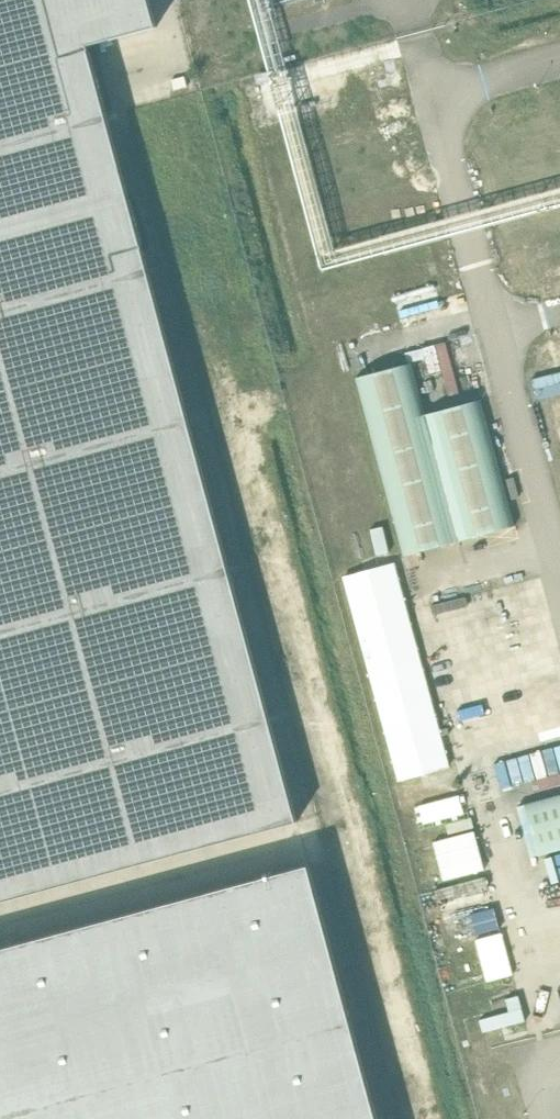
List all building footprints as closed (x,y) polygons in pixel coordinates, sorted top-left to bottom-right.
[(122,173),(88,46),(157,27),(149,0),(0,0),(0,205),(122,173)] [(0,205),(0,902),(298,822),(128,195),(122,173),(0,205)] [(463,332),(423,341),(427,358),(443,354),(445,364),(459,361),(464,383),(475,381),(463,332)] [(426,414),(413,364),(358,379),(405,554),(516,524),(482,399),(426,414)] [(371,529),(377,555),(389,552),(383,526),(371,529)] [(398,780),(450,766),(395,561),(343,575),(398,780)] [(549,748),(513,752),(516,779),(552,775),(549,748)] [(518,806),(532,857),(559,849),(559,795),(518,806)] [(309,864),(0,948),(0,1118),(378,1118),(309,864)] [(502,1024),(544,1015),(541,1004),(500,1013),(502,1024)]
